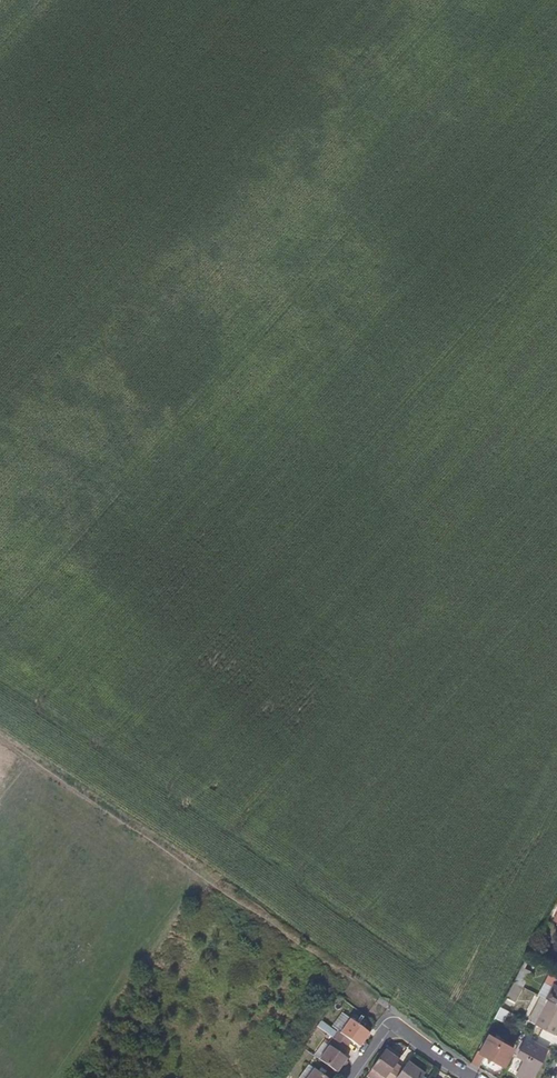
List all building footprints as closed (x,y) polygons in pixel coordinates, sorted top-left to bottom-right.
[(522,987),(529,973),(525,972),(523,975),(518,973),(513,982),(522,987)] [(550,974),(546,983),(554,987),(547,999),(556,1004),(556,977),(550,974)] [(514,1002),(522,987),(513,982),(505,997),(514,1002)] [(556,1031),(556,1005),(547,1000),(533,1024),(542,1028),(555,1035),(556,1031)] [(359,1047),(368,1033),(349,1020),(338,1034),(336,1032),(332,1037),(337,1041),(345,1048),(350,1041),(359,1047)] [(555,1035),(542,1028),(538,1035),(551,1042),(555,1035)] [(500,1051),(504,1044),(487,1034),(478,1053),(484,1056),(503,1066),(509,1056),(500,1051)] [(336,1072),(347,1058),(340,1054),(345,1048),(337,1041),(332,1037),(327,1044),(329,1046),(319,1060),(320,1060),(332,1069),(336,1072)] [(319,1060),(329,1046),(327,1044),(323,1041),(313,1055),(319,1060)] [(545,1053),(534,1047),(524,1041),(516,1055),(524,1059),(516,1075),(522,1077),(532,1077),(545,1053)] [(545,1053),(547,1049),(536,1043),(534,1047),(545,1053)] [(509,1056),(513,1049),(504,1044),(500,1051),(509,1056)] [(401,1057),(393,1051),(387,1046),(384,1050),(395,1058),(398,1061),(400,1058),(401,1057)] [(397,1063),(398,1061),(395,1058),(384,1050),(376,1062),(365,1077),(366,1077),(386,1077),(397,1063)] [(478,1067),(484,1056),(478,1053),(471,1063),(478,1067)] [(424,1074),(414,1067),(406,1061),(402,1067),(397,1063),(386,1077),(421,1077),(424,1074)] [(315,1069),(309,1065),(306,1069),(302,1075),(300,1077),(308,1077),(315,1069)] [(327,1077),(315,1069),(308,1077),(328,1077),(327,1077)]
